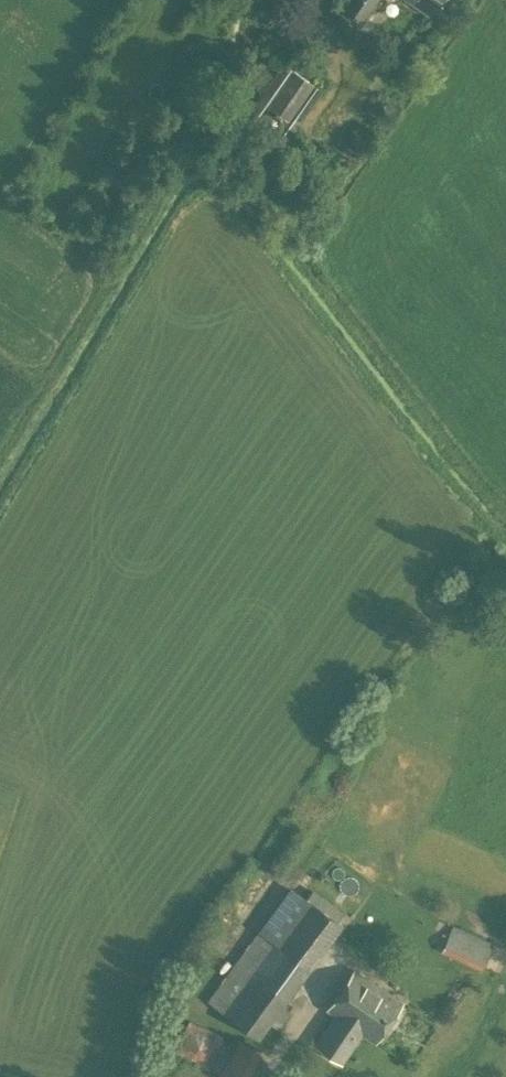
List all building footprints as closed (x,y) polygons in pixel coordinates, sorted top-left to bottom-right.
[(340,8),(360,22),(376,0),(345,0),(340,8)] [(428,14),(438,0),(408,0),(428,14)] [(246,117),(284,144),(322,90),(284,63),(246,117)] [(303,898),(289,888),(206,1001),(261,1038),(275,1018),(283,1022),(292,1010),(284,1005),(342,925),(304,897),(303,898)] [(492,943),(453,925),(440,952),(480,969),(492,943)] [(400,1002),(355,971),(328,1010),(336,1015),(317,1044),(336,1057),(356,1027),(374,1040),(400,1002)] [(189,1019),(173,1053),(218,1074),(233,1042),(222,1037),(223,1035),(189,1019)] [(264,1051),(238,1038),(219,1074),(224,1076),(223,1076),(251,1076),(264,1051)]
